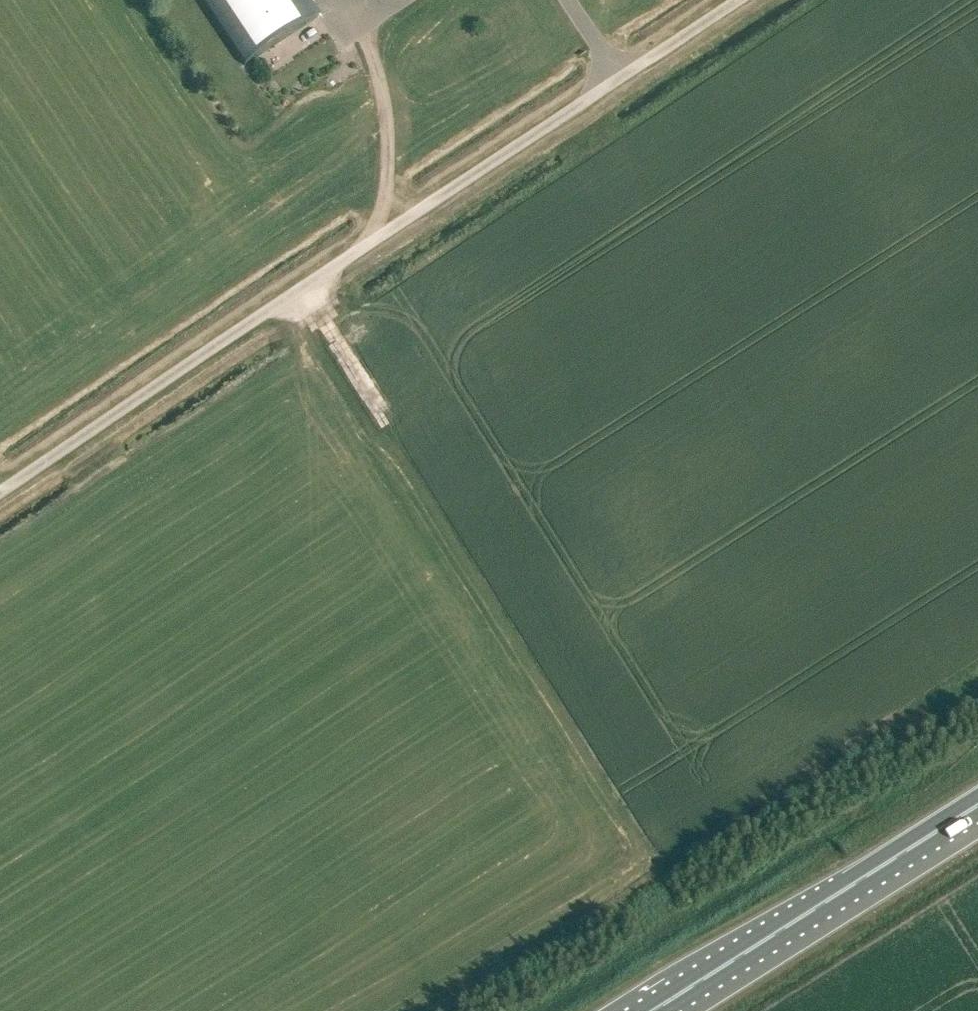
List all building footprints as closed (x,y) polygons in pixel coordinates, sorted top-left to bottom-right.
[(226,39),(244,66),(261,55),(275,46),(288,37),(319,17),(318,16),(313,20),(300,0),(285,0),(226,39)]
